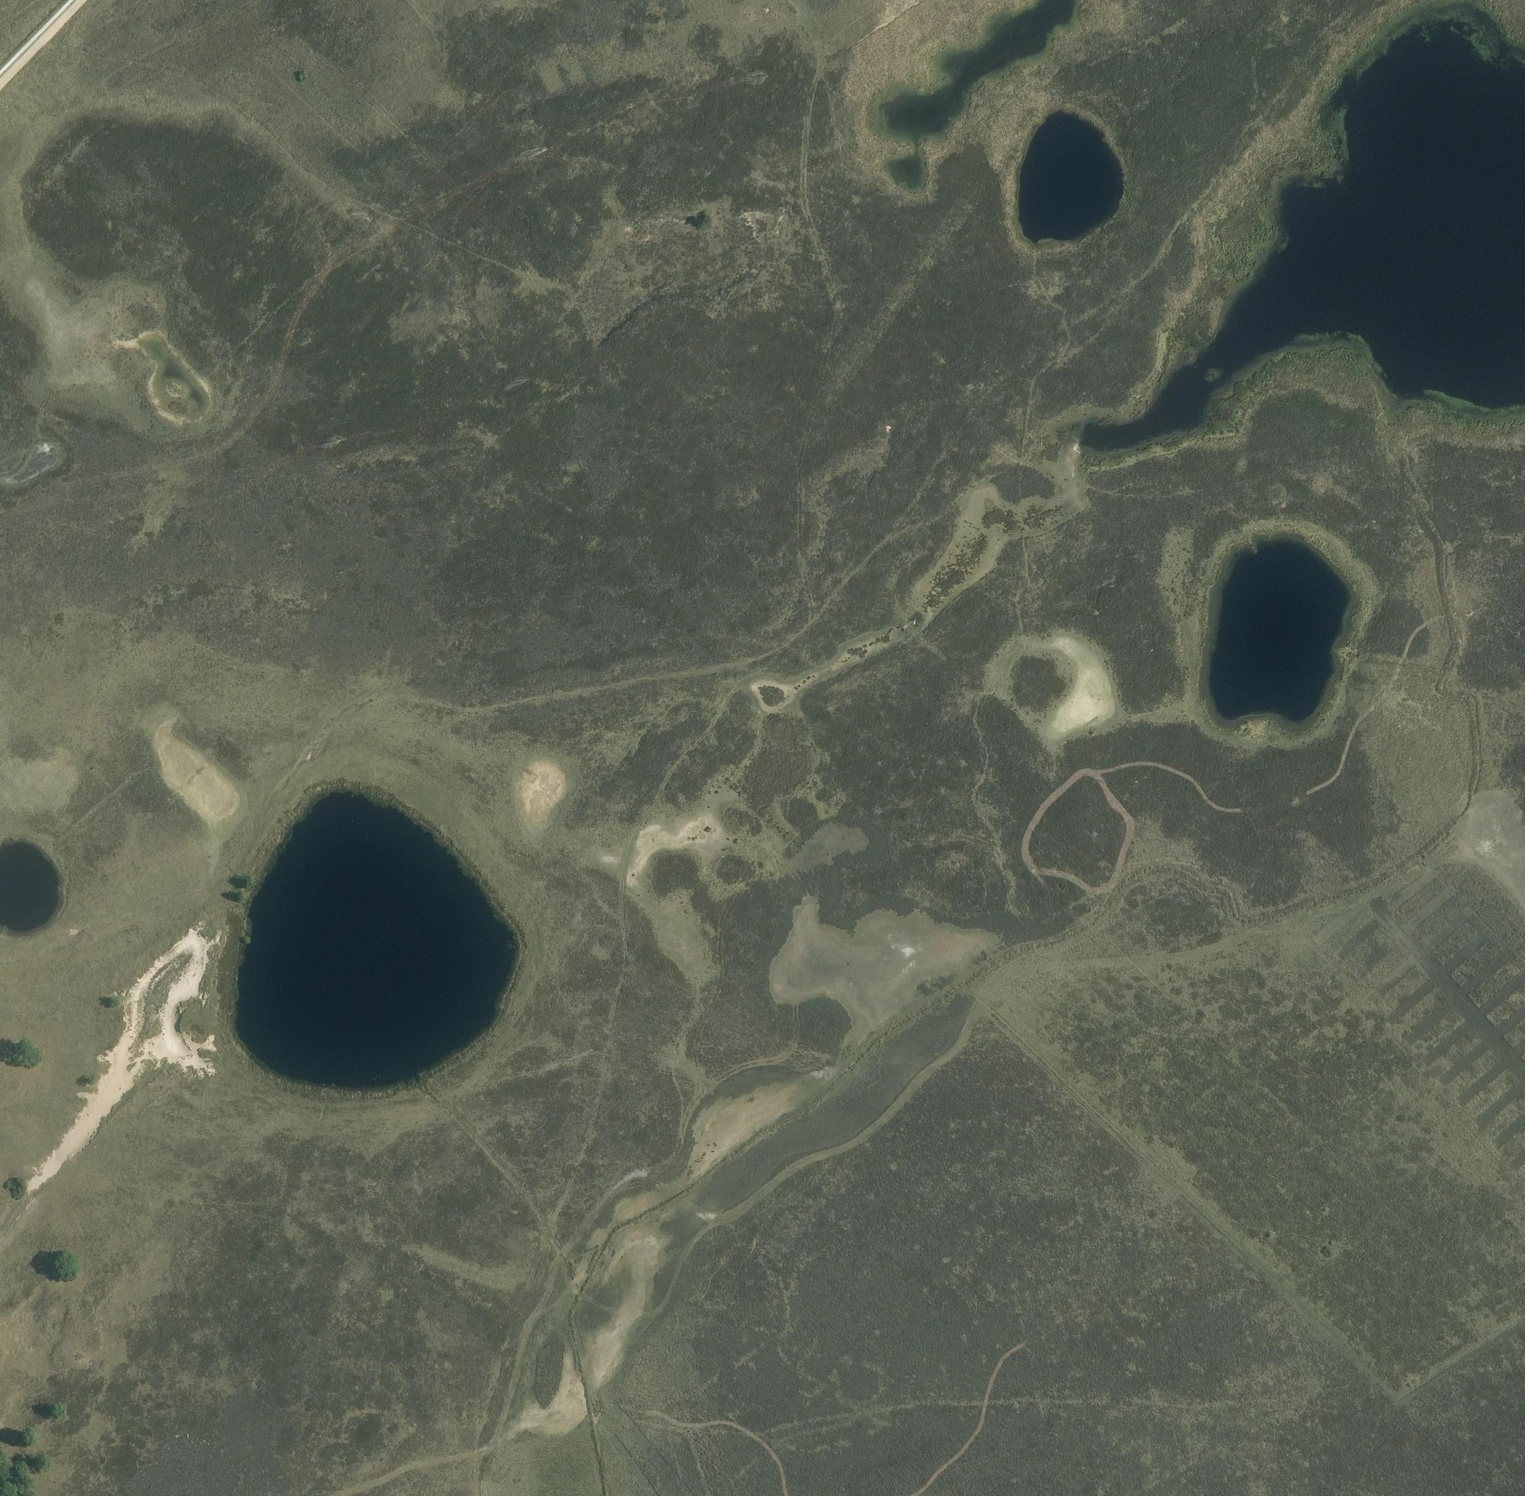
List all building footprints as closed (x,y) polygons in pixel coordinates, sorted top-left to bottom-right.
[(967,796),(971,801),(980,792),(976,788),(967,796)] [(998,897),(1005,908),(1016,900),(1009,889),(998,897)] [(614,1439),(630,1451),(635,1445),(619,1432),(614,1439)] [(648,1478),(654,1473),(638,1450),(631,1455),(648,1478)]
